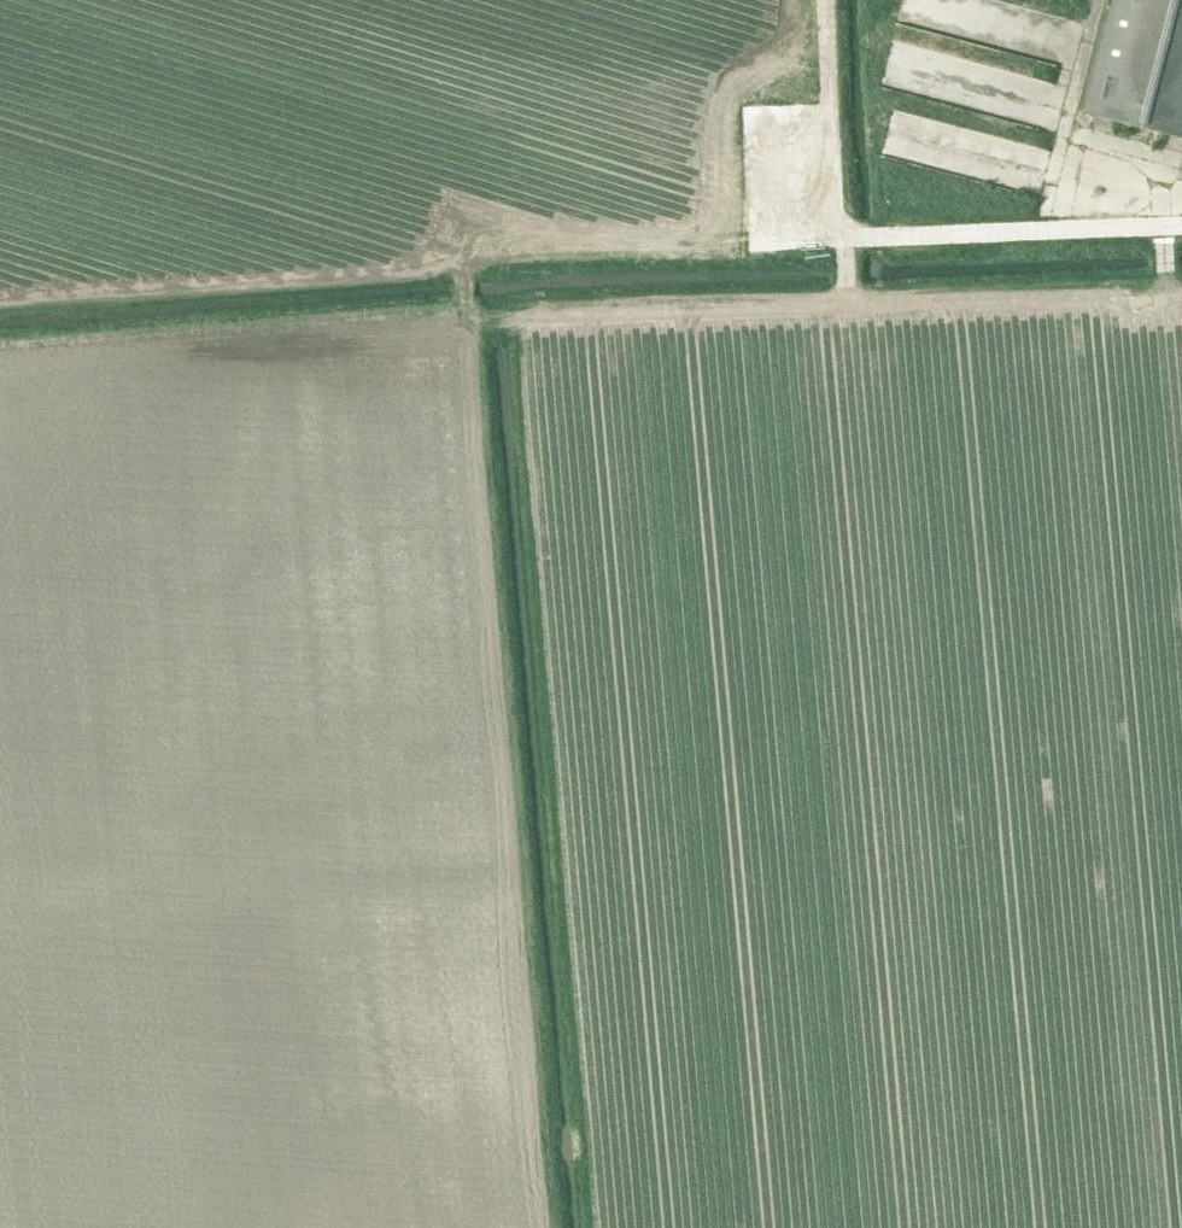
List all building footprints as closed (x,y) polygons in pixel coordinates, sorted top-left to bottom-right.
[(1083,113),(1181,139),(1181,0),(1112,0),(1083,113)] [(889,42),(881,79),(984,101),(989,82),(1006,86),(1010,68),(889,42)] [(897,155),(960,159),(962,120),(900,116),(897,155)]
